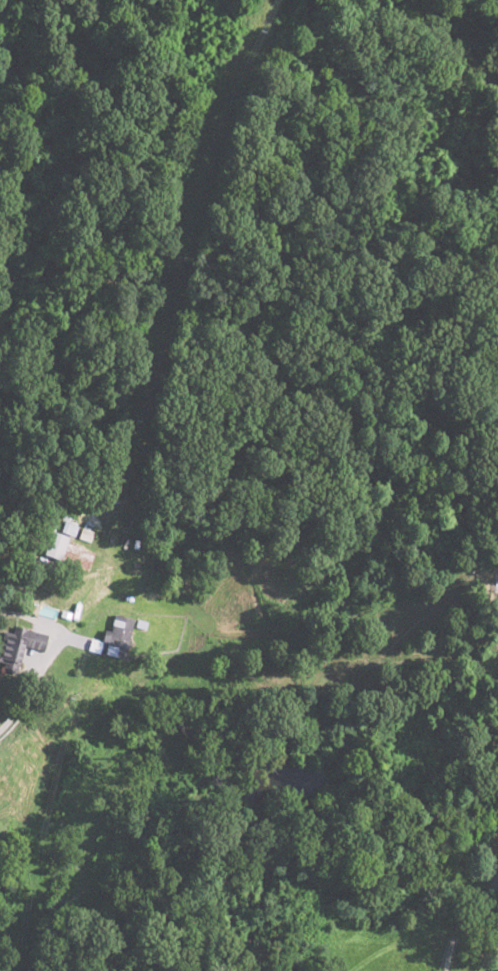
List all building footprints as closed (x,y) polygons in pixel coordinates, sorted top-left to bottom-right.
[(64,537),(44,531),(37,555),(58,562),(58,560),(83,568),(88,553),(62,545),(64,537)] [(123,660),(135,619),(117,614),(111,632),(105,630),(102,642),(92,639),(89,650),(123,660)] [(17,675),(17,649),(44,649),(43,629),(0,629),(0,675),(17,675)]
